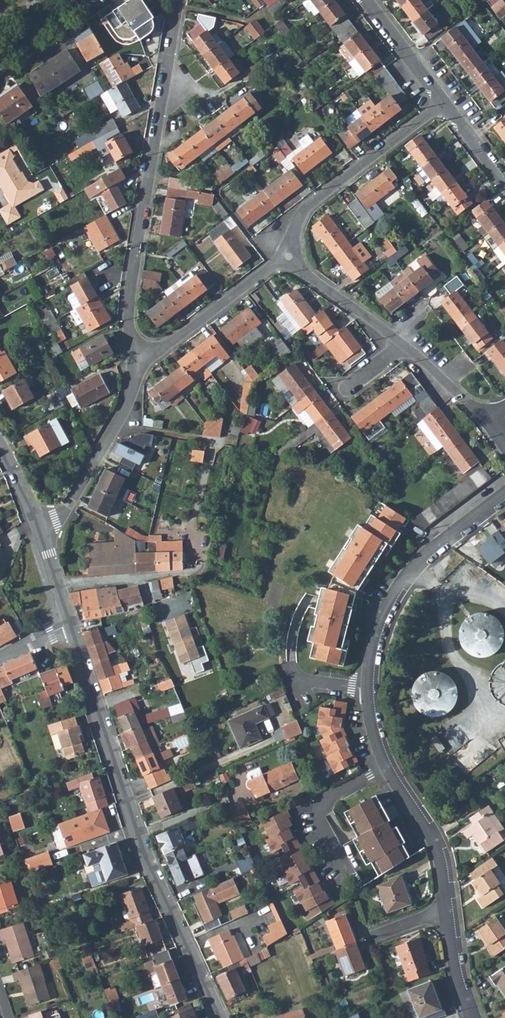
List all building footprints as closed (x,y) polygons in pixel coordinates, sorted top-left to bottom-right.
[(113,29),(117,33),(119,36),(123,37),(128,39),(133,38),(137,36),(140,41),(149,35),(152,28),(153,24),(153,20),(152,18),(153,17),(142,0),(127,0),(105,15),(113,29)] [(279,0),(276,0),(270,5),(268,6),(272,13),(283,5),(279,0)] [(334,0),(305,0),(302,2),(310,12),(311,11),(314,15),(320,11),(334,0)] [(352,23),(334,0),(320,11),(338,34),(352,23)] [(412,21),(427,10),(425,7),(419,0),(410,0),(401,6),(412,21)] [(425,7),(427,10),(433,4),(430,0),(419,0),(425,7)] [(496,13),(504,7),(504,3),(503,0),(502,0),(500,1),(499,0),(490,0),(487,2),(496,13)] [(496,13),(501,20),(504,17),(504,7),(496,13)] [(427,10),(412,21),(427,40),(440,30),(436,24),(437,23),(427,10)] [(274,23),(285,37),(291,32),(281,18),(278,20),(274,23)] [(264,31),(255,19),(247,25),(256,37),(264,31)] [(355,57),(369,46),(352,23),(338,34),(345,44),(340,49),(349,61),(355,57)] [(201,24),(187,34),(203,55),(217,44),(201,24)] [(478,44),(467,31),(465,32),(461,26),(442,40),(458,60),(472,49),(478,44)] [(74,38),(87,62),(104,52),(91,29),(74,38)] [(217,33),(214,36),(229,57),(233,54),(217,33)] [(217,44),(203,55),(214,70),(228,59),(217,44)] [(478,44),(472,49),(480,59),(486,55),(478,44)] [(384,66),(369,46),(355,57),(366,72),(370,69),(374,74),(384,66)] [(79,69),(67,49),(36,68),(27,73),(39,92),(47,88),(79,69)] [(468,74),(483,63),(480,59),(472,49),(458,60),(468,74)] [(100,66),(103,70),(113,89),(125,82),(137,75),(133,70),(132,70),(130,72),(125,65),(120,54),(100,66)] [(349,61),(360,76),(366,72),(355,57),(349,61)] [(214,70),(225,84),(239,73),(228,59),(214,70)] [(493,77),(483,63),(468,74),(479,88),(493,77)] [(257,71),(251,64),(239,73),(245,81),(257,71)] [(389,73),(384,66),(374,74),(379,81),(389,73)] [(504,91),(504,90),(504,80),(499,72),(493,77),(504,91)] [(394,79),(389,73),(379,81),(384,87),(394,79)] [(494,108),(504,99),(504,97),(502,92),(504,91),(493,77),(479,88),(494,108)] [(389,93),(399,85),(394,79),(384,87),(389,93)] [(102,95),(105,93),(98,80),(83,89),(90,102),(102,95)] [(297,86),(304,96),(310,91),(302,81),(297,86)] [(124,117),(140,108),(125,82),(113,89),(105,93),(102,95),(112,113),(119,109),(124,117)] [(19,84),(0,97),(0,114),(7,124),(34,106),(19,84)] [(376,105),(387,120),(401,109),(398,106),(393,99),(403,91),(399,85),(389,93),(390,95),(376,105)] [(254,90),(249,93),(229,109),(241,124),(261,108),(259,105),(263,102),(262,100),(254,90)] [(321,105),(310,91),(304,96),(315,110),(321,105)] [(398,106),(409,98),(403,91),(393,99),(398,106)] [(362,116),(373,130),(387,120),(376,105),(362,116)] [(215,120),(227,134),(241,124),(229,109),(215,120)] [(362,116),(357,109),(345,119),(350,126),(362,116)] [(359,141),(373,130),(362,116),(350,126),(348,127),(339,134),(350,148),(359,141)] [(504,141),(504,119),(494,127),(504,141)] [(113,120),(93,131),(97,139),(118,128),(113,120)] [(213,144),(227,134),(215,120),(202,130),(213,144)] [(241,124),(227,134),(231,140),(245,130),(241,124)] [(213,144),(202,130),(188,141),(199,155),(213,144)] [(227,134),(213,144),(218,150),(231,140),(227,134)] [(307,148),(315,141),(309,134),(300,140),(307,148)] [(420,134),(406,145),(420,165),(435,154),(420,134)] [(132,152),(122,135),(106,144),(116,161),(132,152)] [(332,153),(320,138),(315,141),(307,148),(293,159),(305,173),(332,153)] [(97,148),(93,141),(80,149),(84,156),(97,148)] [(168,156),(179,170),(199,155),(188,141),(168,156)] [(280,147),(286,155),(291,151),(286,143),(280,147)] [(33,175),(18,144),(5,151),(0,154),(0,177),(8,190),(33,175)] [(203,161),(218,150),(213,144),(199,155),(203,161)] [(275,205),(302,185),(291,170),(295,167),(286,155),(280,147),(278,145),(271,150),(282,165),(276,170),(281,177),(264,190),(275,205)] [(265,155),(260,149),(247,160),(248,162),(251,165),(265,155)] [(445,168),(435,154),(420,165),(415,169),(425,183),(431,179),(445,168)] [(247,160),(244,156),(230,167),(234,172),(248,162),(247,160)] [(220,183),(234,172),(230,167),(227,163),(214,174),(220,183)] [(8,190),(15,203),(57,179),(49,166),(33,175),(8,190)] [(248,168),(231,181),(233,184),(236,182),(238,184),(251,173),(248,168)] [(357,193),(367,208),(366,209),(375,222),(381,217),(372,204),(395,187),(391,182),(397,177),(389,168),(357,193)] [(443,195),(457,184),(445,168),(431,179),(443,195)] [(90,198),(101,192),(112,211),(127,203),(116,184),(126,178),(121,169),(85,189),(90,198)] [(170,177),(169,187),(187,190),(189,180),(170,177)] [(458,214),(472,203),(457,184),(443,195),(437,199),(443,206),(448,202),(458,214)] [(169,187),(161,233),(179,236),(185,202),(211,205),(213,194),(211,192),(210,194),(187,190),(169,187)] [(264,190),(238,210),(249,225),(275,205),(264,190)] [(357,198),(347,205),(365,229),(375,222),(366,209),(357,198)] [(227,213),(218,201),(212,205),(222,217),(227,213)] [(487,201),(473,211),(488,232),(502,221),(487,201)] [(85,226),(98,251),(119,240),(105,215),(85,226)] [(208,233),(235,268),(250,257),(230,229),(236,224),(230,216),(208,233)] [(328,216),(312,228),(332,254),(348,242),(328,216)] [(488,232),(499,246),(504,241),(504,224),(502,221),(488,232)] [(499,246),(488,232),(483,236),(493,250),(499,246)] [(468,247),(460,236),(454,240),(462,251),(468,247)] [(358,243),(352,248),(348,242),(332,254),(352,281),(368,269),(362,262),(368,257),(358,243)] [(52,247),(56,254),(61,252),(57,244),(52,247)] [(392,244),(382,252),(387,258),(391,256),(397,251),(392,244)] [(499,246),(493,250),(504,264),(504,263),(504,254),(499,246)] [(408,277),(418,292),(432,281),(443,274),(427,253),(417,260),(422,267),(408,277)] [(478,262),(472,253),(466,257),(473,265),(478,262)] [(384,261),(389,267),(396,262),(391,256),(387,258),(384,261)] [(12,257),(0,263),(0,267),(2,271),(16,264),(12,257)] [(2,271),(8,280),(26,271),(21,261),(16,264),(2,271)] [(470,268),(480,282),(484,279),(476,269),(481,265),(478,262),(473,265),(470,268)] [(162,271),(147,269),(145,277),(160,280),(162,271)] [(214,284),(203,269),(194,276),(182,285),(193,300),(214,284)] [(178,281),(182,285),(194,276),(190,271),(178,281)] [(402,271),(389,281),(394,288),(408,277),(402,271)] [(73,293),(80,306),(98,296),(85,272),(71,280),(67,282),(73,293)] [(408,277),(394,288),(405,302),(418,292),(408,277)] [(145,278),(144,287),(162,291),(164,290),(163,290),(156,280),(145,278)] [(178,281),(177,279),(163,290),(164,290),(168,296),(182,285),(178,281)] [(375,291),(380,298),(394,288),(389,281),(375,291)] [(168,296),(179,311),(193,300),(182,285),(168,296)] [(391,312),(405,302),(394,288),(380,298),(391,312)] [(296,289),(280,301),(300,328),(308,322),(316,316),(296,289)] [(476,309),(467,297),(463,300),(457,291),(442,302),(457,323),(472,311),(476,309)] [(76,308),(80,306),(73,293),(68,296),(67,300),(73,310),(76,308)] [(80,317),(88,331),(111,319),(98,296),(80,306),(76,308),(80,317)] [(147,312),(159,327),(179,311),(168,296),(147,312)] [(236,341),(243,350),(261,335),(255,327),(261,322),(250,307),(221,329),(232,344),(236,341)] [(76,308),(73,310),(70,311),(75,320),(80,317),(76,308)] [(56,320),(51,311),(41,316),(46,325),(56,320)] [(330,338),(338,332),(323,311),(316,316),(308,322),(323,343),(330,338)] [(457,323),(477,350),(492,338),(472,311),(457,323)] [(47,327),(51,334),(61,329),(56,320),(46,325),(47,327)] [(291,335),(285,326),(279,331),(285,339),(291,335)] [(41,330),(45,338),(51,335),(51,334),(47,327),(41,330)] [(346,359),(350,365),(365,353),(345,327),(338,332),(330,338),(346,359)] [(210,374),(234,356),(216,333),(193,351),(204,365),(210,374)] [(112,353),(102,335),(80,347),(71,352),(77,362),(86,357),(90,365),(112,353)] [(278,362),(291,352),(283,341),(281,338),(281,339),(268,348),(278,362)] [(346,359),(330,338),(323,343),(323,344),(328,350),(339,364),(346,359)] [(62,353),(61,351),(54,340),(48,343),(55,356),(62,353)] [(504,377),(504,345),(502,341),(501,340),(486,351),(504,377)] [(307,355),(312,361),(328,350),(323,344),(307,355)] [(16,372),(4,351),(2,352),(0,353),(0,382),(16,372)] [(183,366),(190,375),(204,365),(193,351),(179,361),(183,366)] [(315,391),(295,364),(280,375),(300,402),(315,391)] [(210,374),(204,365),(190,375),(194,380),(201,375),(204,378),(210,374)] [(179,391),(194,380),(190,375),(183,366),(168,377),(179,391)] [(72,388),(73,390),(63,395),(70,407),(79,401),(82,407),(112,390),(101,371),(72,388)] [(409,373),(400,380),(405,386),(415,378),(411,372),(409,373)] [(273,380),(293,407),(300,402),(280,375),(273,380)] [(250,376),(245,381),(240,410),(246,415),(246,414),(253,381),(250,376)] [(168,377),(148,392),(161,409),(170,403),(167,400),(179,391),(168,377)] [(405,386),(409,392),(420,384),(415,378),(405,386)] [(33,397),(23,380),(3,391),(13,408),(33,397)] [(392,413),(413,396),(414,398),(424,390),(420,384),(409,392),(405,386),(400,380),(379,396),(392,413)] [(418,404),(429,396),(424,390),(414,398),(418,404)] [(54,411),(63,405),(56,391),(46,396),(54,411)] [(183,397),(179,391),(167,400),(170,403),(171,406),(183,397)] [(293,407),(302,419),(309,414),(315,422),(330,410),(315,391),(300,402),(293,407)] [(379,396),(352,417),(369,439),(385,427),(381,421),(392,413),(379,396)] [(420,406),(423,410),(433,402),(429,396),(418,404),(420,406)] [(433,402),(423,410),(427,416),(438,408),(433,402)] [(420,406),(411,412),(419,422),(423,419),(427,416),(423,410),(420,406)] [(443,447),(459,435),(438,408),(427,416),(423,419),(443,447)] [(315,422),(335,449),(350,438),(330,410),(315,422)] [(219,413),(205,424),(201,435),(210,436),(212,437),(219,438),(220,438),(223,420),(222,418),(219,413)] [(309,414),(302,419),(308,427),(310,425),(315,422),(309,414)] [(248,434),(253,419),(246,416),(243,423),(242,425),(240,431),(248,434)] [(55,418),(47,423),(60,445),(68,441),(55,418)] [(437,452),(443,447),(423,419),(419,422),(416,425),(437,452)] [(234,422),(230,433),(238,435),(240,431),(242,425),(234,422)] [(314,432),(330,453),(335,449),(315,422),(310,425),(314,432)] [(47,423),(23,437),(31,452),(37,449),(41,456),(60,445),(47,423)] [(283,457),(314,432),(310,425),(308,427),(274,454),(279,456),(283,457)] [(122,456),(118,464),(132,471),(136,462),(140,464),(144,455),(141,454),(145,445),(151,446),(152,434),(151,434),(150,434),(142,433),(127,438),(124,445),(118,443),(114,451),(122,456)] [(477,471),(482,467),(459,435),(443,447),(467,478),(470,476),(477,471)] [(192,448),(190,459),(200,462),(203,450),(192,448)] [(492,479),(496,475),(487,463),(482,467),(492,479)] [(486,483),(492,479),(482,467),(477,471),(486,483)] [(116,497),(125,477),(106,469),(97,488),(116,497)] [(486,483),(477,471),(470,476),(480,488),(486,483)] [(467,478),(465,480),(474,492),(480,488),(470,476),(467,478)] [(459,484),(468,497),(474,492),(465,480),(459,484)] [(462,501),(468,497),(459,484),(453,489),(462,501)] [(88,507),(106,516),(116,497),(97,488),(88,507)] [(462,501),(453,489),(447,494),(456,506),(462,501)] [(447,494),(440,498),(450,510),(456,506),(447,494)] [(119,516),(125,500),(117,497),(111,513),(119,516)] [(450,510),(440,498),(435,503),(444,515),(450,510)] [(435,503),(429,507),(438,520),(444,515),(435,503)] [(410,521),(387,506),(378,520),(371,515),(363,529),(358,525),(349,539),(352,540),(356,543),(350,553),(346,550),(343,548),(328,572),(342,581),(338,592),(322,588),(316,616),(318,617),(323,618),(320,629),(315,628),(312,627),(309,642),(314,644),(311,659),(345,667),(348,652),(343,650),(346,639),(353,611),(349,610),(353,596),(350,595),(353,588),(356,590),(363,577),(366,579),(383,554),(388,545),(393,548),(401,534),(398,532),(402,526),(405,528),(410,521)] [(438,520),(429,507),(422,512),(432,524),(438,520)] [(410,521),(415,525),(424,530),(432,524),(422,512),(410,521)] [(109,533),(113,536),(118,528),(114,525),(109,533)] [(130,527),(126,534),(134,540),(145,541),(145,542),(148,542),(150,535),(144,535),(130,527)] [(118,528),(113,536),(114,543),(88,545),(87,575),(137,572),(134,540),(126,534),(118,528)] [(137,572),(159,571),(158,553),(149,553),(148,549),(145,549),(145,542),(145,541),(134,540),(137,572)] [(356,543),(352,540),(346,550),(350,553),(356,543)] [(159,571),(184,569),(184,552),(183,552),(173,552),(172,542),(158,543),(158,553),(159,571)] [(183,552),(183,542),(172,542),(173,552),(183,552)] [(393,548),(388,545),(383,554),(387,557),(393,548)] [(498,564),(489,576),(504,587),(504,586),(504,569),(498,564)] [(162,591),(174,587),(173,577),(158,580),(158,581),(161,592),(162,591)] [(363,577),(356,590),(361,593),(369,581),(366,579),(363,577)] [(131,606),(162,598),(162,591),(161,592),(158,581),(117,591),(116,587),(97,589),(103,617),(123,613),(122,608),(131,606)] [(85,620),(103,617),(97,589),(70,593),(74,605),(82,604),(85,620)] [(353,596),(349,610),(353,611),(356,611),(359,598),(353,596)] [(502,624),(491,614),(487,613),(478,612),(468,616),(461,623),(459,629),(458,637),(462,648),(469,655),(475,658),(486,658),(493,655),(499,650),(504,641),(504,631),(502,624)] [(166,620),(184,674),(212,665),(205,644),(198,646),(187,613),(166,620)] [(318,617),(315,628),(320,629),(323,618),(318,617)] [(9,622),(7,624),(0,627),(0,645),(17,635),(21,633),(15,621),(10,624),(9,622)] [(102,642),(97,627),(83,632),(88,647),(102,642)] [(126,662),(124,658),(115,650),(114,650),(105,641),(102,642),(110,667),(126,662)] [(102,642),(88,647),(98,679),(113,675),(110,667),(102,642)] [(0,667),(0,703),(5,701),(0,688),(13,682),(12,679),(37,667),(31,653),(0,667)] [(73,682),(77,680),(72,662),(67,664),(73,682)] [(103,693),(133,683),(132,679),(120,683),(118,674),(129,670),(126,662),(110,667),(113,675),(98,679),(103,693)] [(73,682),(67,664),(40,674),(46,690),(36,692),(40,705),(47,703),(48,707),(51,705),(48,695),(63,690),(61,686),(73,682)] [(504,664),(497,670),(493,679),(492,685),(495,696),(501,703),(504,705),(504,664)] [(433,671),(422,674),(420,675),(411,687),(411,698),(414,707),(420,713),(428,716),(438,716),(446,713),(454,705),(456,696),(452,681),(447,676),(440,672),(433,671)] [(161,691),(174,687),(176,686),(172,679),(159,683),(161,691)] [(269,701),(283,695),(281,690),(267,696),(269,701)] [(134,697),(107,707),(115,732),(117,736),(121,734),(142,727),(171,717),(168,707),(136,718),(134,711),(139,710),(134,697)] [(328,759),(337,775),(359,763),(350,747),(352,746),(343,730),(345,712),(347,704),(337,702),(336,711),(321,709),(318,727),(325,740),(321,742),(330,758),(328,759)] [(274,715),(268,703),(228,721),(240,749),(261,739),(255,724),(274,715)] [(185,711),(171,716),(171,717),(173,723),(188,718),(185,711)] [(76,715),(46,724),(49,735),(59,732),(63,747),(65,746),(68,757),(85,751),(82,741),(80,734),(84,733),(82,724),(79,724),(76,715)] [(281,731),(296,725),(295,723),(280,729),(281,731)] [(285,741),(300,735),(296,725),(281,731),(285,741)] [(144,732),(142,727),(121,734),(127,749),(131,747),(155,737),(157,740),(159,739),(154,728),(144,732)] [(155,737),(131,747),(149,789),(165,782),(157,763),(161,761),(173,756),(169,748),(160,752),(157,746),(161,744),(157,740),(155,737)] [(166,775),(161,761),(157,763),(165,782),(170,780),(168,774),(166,775)] [(297,780),(296,777),(290,763),(260,776),(248,781),(245,783),(243,784),(242,786),(242,787),(243,789),(244,790),(245,790),(248,790),(251,789),(254,795),(254,797),(267,791),(268,794),(288,785),(288,784),(297,780)] [(248,781),(260,776),(257,769),(247,773),(245,776),(248,781)] [(231,771),(223,774),(227,783),(235,779),(231,771)] [(105,796),(98,776),(89,780),(87,774),(77,778),(79,783),(89,812),(101,808),(108,805),(104,796),(105,796)] [(190,790),(187,783),(153,798),(162,819),(182,810),(176,796),(190,790)] [(377,877),(408,859),(402,846),(405,845),(397,829),(392,831),(383,813),(385,812),(378,796),(345,812),(357,837),(352,840),(365,866),(370,864),(377,877)] [(232,811),(239,830),(252,824),(244,806),(232,811)] [(470,818),(474,824),(460,834),(465,841),(471,837),(484,855),(502,843),(484,817),(490,813),(485,807),(470,818)] [(109,831),(101,808),(89,812),(88,812),(57,823),(63,839),(74,835),(77,842),(109,831)] [(302,916),(305,923),(332,905),(329,899),(327,900),(292,827),(294,825),(290,816),(292,815),(289,809),(260,823),(262,827),(266,825),(272,836),(267,838),(273,851),(283,847),(286,853),(276,857),(289,884),(298,879),(301,886),(292,890),(298,903),(300,902),(306,914),(302,916)] [(504,840),(504,835),(490,813),(484,817),(502,843),(504,840)] [(194,821),(186,824),(156,836),(169,867),(187,860),(186,858),(181,846),(185,845),(180,832),(189,831),(197,828),(194,821)] [(82,853),(86,866),(90,864),(93,871),(98,884),(126,874),(115,842),(103,846),(82,853)] [(51,864),(47,851),(21,860),(25,873),(51,864)] [(250,853),(235,860),(238,868),(253,862),(250,853)] [(204,875),(195,854),(190,856),(186,858),(187,860),(169,867),(177,886),(204,875)] [(502,893),(501,891),(497,885),(500,882),(492,872),(490,869),(497,864),(491,856),(468,871),(473,880),(471,882),(473,885),(481,896),(476,900),(480,905),(482,908),(502,893)] [(86,874),(91,887),(98,884),(93,871),(86,874)] [(387,880),(388,882),(376,887),(385,911),(412,902),(402,875),(387,880)] [(19,906),(10,878),(0,882),(0,913),(19,906)] [(233,879),(194,896),(197,903),(195,904),(207,932),(220,926),(216,919),(221,917),(214,902),(238,892),(233,879)] [(131,921),(121,924),(122,928),(123,930),(136,926),(151,921),(139,888),(121,894),(131,921)] [(74,901),(80,899),(78,893),(72,895),(74,901)] [(271,904),(266,906),(273,923),(279,921),(271,904)] [(231,921),(248,914),(244,906),(228,913),(231,921)] [(343,917),(325,924),(332,946),(335,952),(353,945),(343,917)] [(488,948),(487,949),(493,957),(504,948),(504,934),(493,918),(473,932),(478,939),(480,937),(488,948)] [(151,956),(167,950),(155,919),(151,921),(136,926),(147,957),(151,956)] [(268,934),(261,937),(265,947),(265,946),(276,941),(284,936),(285,935),(279,921),(273,923),(266,927),(268,934)] [(4,939),(11,962),(32,956),(21,923),(0,930),(0,941),(4,939)] [(213,954),(216,953),(223,968),(238,960),(243,958),(232,934),(230,935),(227,929),(207,939),(213,954)] [(395,948),(403,973),(407,982),(429,973),(425,964),(417,940),(395,948)] [(342,979),(362,972),(353,945),(335,952),(333,953),(342,979)] [(332,946),(309,955),(311,960),(333,953),(335,952),(332,946)] [(161,984),(179,978),(169,949),(167,950),(151,956),(159,977),(161,984)] [(256,951),(245,957),(249,967),(261,961),(256,951)] [(85,970),(94,967),(90,955),(81,958),(85,970)] [(238,960),(243,970),(249,967),(245,957),(243,958),(238,960)] [(53,970),(60,968),(57,958),(50,961),(53,970)] [(10,973),(13,981),(18,979),(26,1005),(48,998),(42,980),(43,980),(38,964),(10,973)] [(496,982),(504,994),(504,964),(489,976),(494,983),(496,982)] [(245,991),(234,968),(217,977),(228,1000),(245,991)] [(106,1004),(117,1000),(115,994),(110,996),(102,973),(96,976),(106,1004)] [(159,977),(152,980),(155,987),(161,984),(159,977)] [(170,1004),(186,998),(179,978),(161,984),(155,987),(156,989),(163,987),(170,1004)] [(431,982),(408,989),(418,1017),(441,1010),(431,982)] [(59,1008),(44,1012),(45,1016),(53,1013),(54,1017),(62,1017),(59,1008)] [(192,1008),(170,1017),(197,1017),(192,1008)] [(159,1016),(156,1009),(135,1017),(155,1017),(159,1016)] [(302,1010),(279,1017),(305,1017),(302,1010)]
